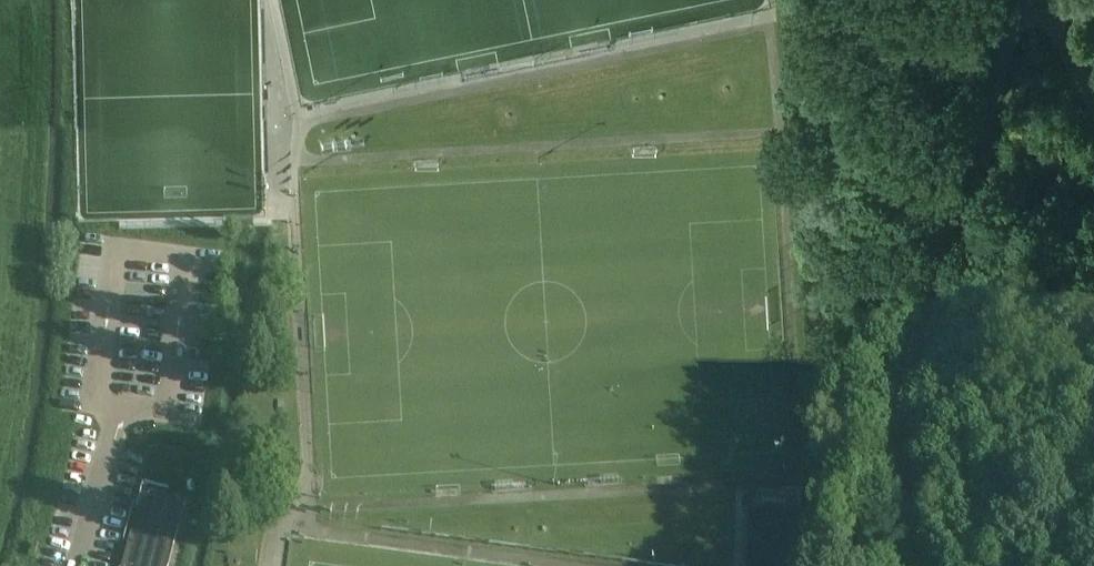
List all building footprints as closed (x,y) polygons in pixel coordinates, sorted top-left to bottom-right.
[(591,50),(609,47),(608,41),(590,45),(591,50)] [(465,77),(482,73),(481,68),(464,71),(465,77)] [(186,499),(143,487),(121,565),(168,565),(186,499)] [(749,565),(797,565),(799,517),(751,515),(749,565)]
